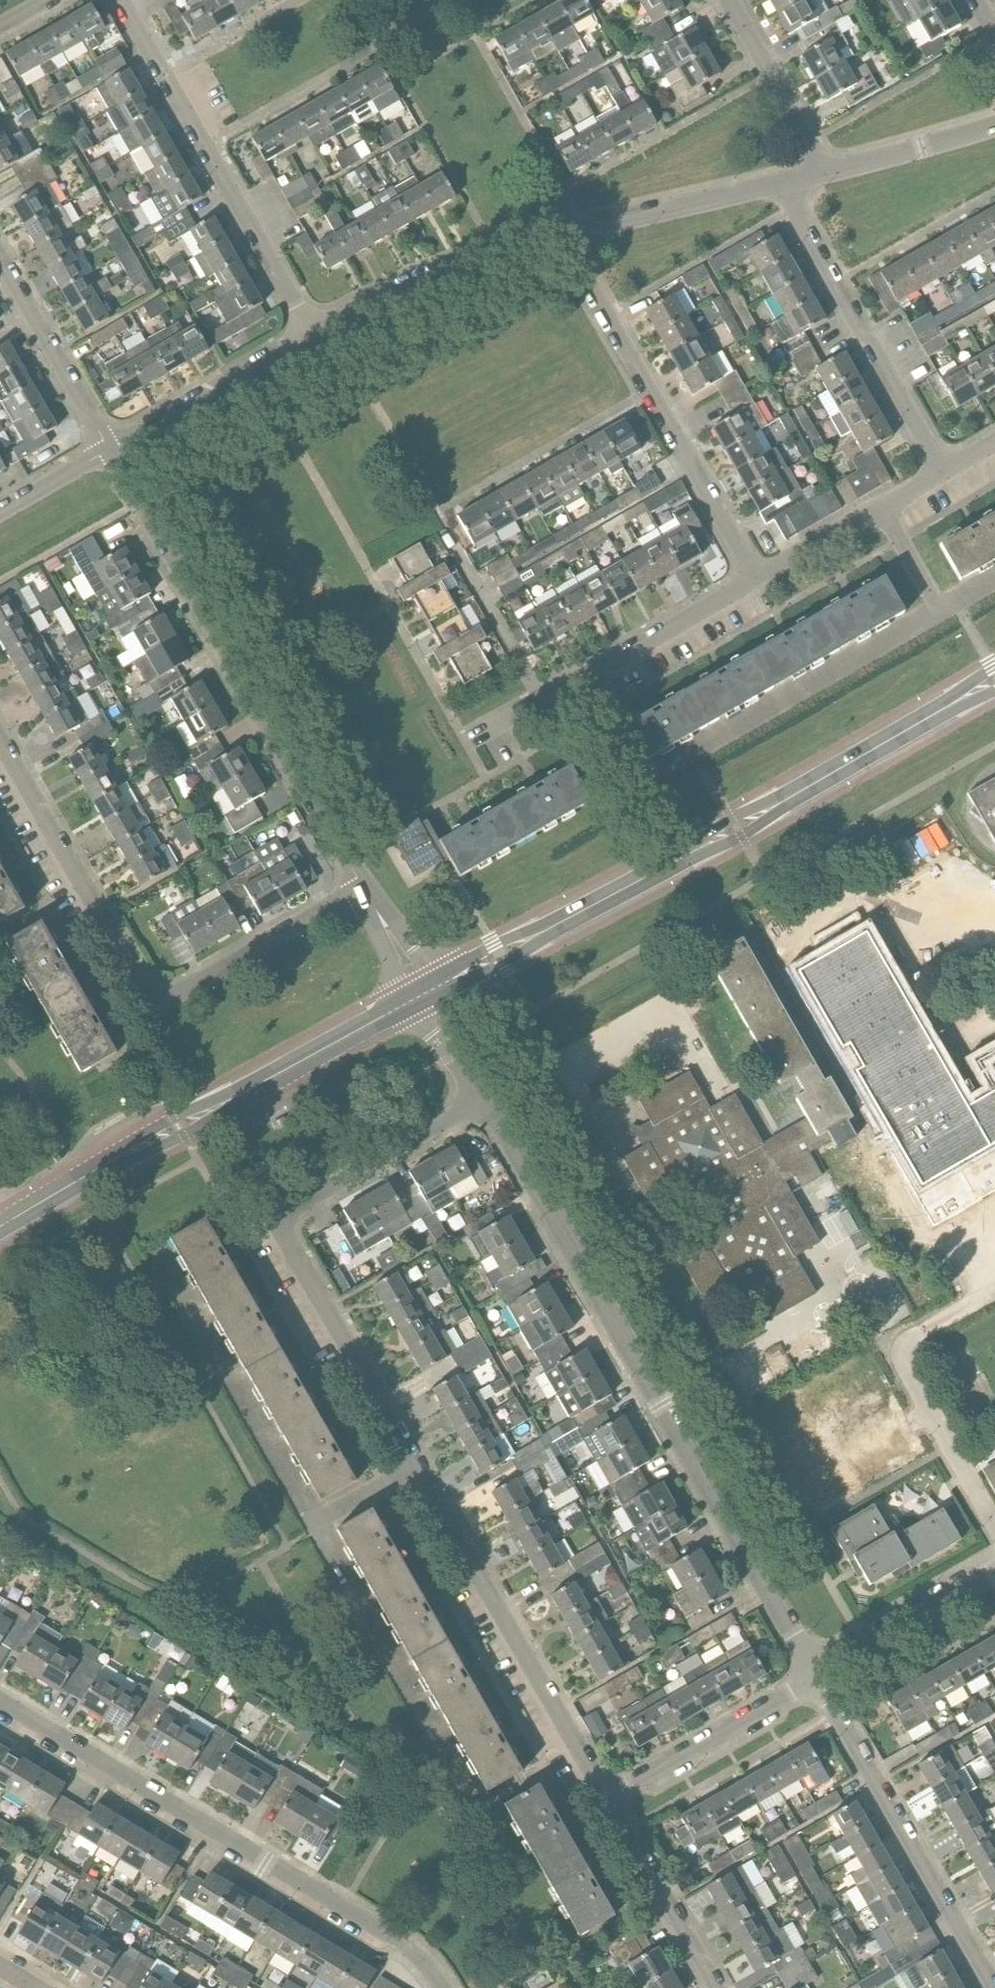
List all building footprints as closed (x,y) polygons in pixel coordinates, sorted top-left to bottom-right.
[(203,4),(201,0),(187,0),(193,11),(182,17),(175,4),(164,10),(180,36),(190,31),(196,41),(217,29),(203,4)] [(239,16),(229,0),(211,0),(203,4),(217,29),(239,16)] [(260,4),(258,0),(229,0),(239,16),(260,4)] [(594,15),(586,0),(565,0),(559,3),(573,27),(594,15)] [(669,29),(664,19),(683,8),(678,0),(644,0),(639,3),(652,25),(643,30),(649,41),(669,29)] [(798,0),(770,0),(777,12),(798,0)] [(836,23),(829,12),(820,18),(810,0),(798,0),(777,12),(790,35),(809,24),(815,35),(836,23)] [(948,4),(946,0),(889,0),(905,28),(918,21),(948,4)] [(551,39),(573,27),(559,3),(538,16),(551,39)] [(920,48),(927,59),(948,47),(942,38),(961,27),(948,4),(918,21),(930,42),(920,48)] [(71,18),(84,42),(90,53),(101,47),(94,35),(115,23),(107,10),(98,15),(92,5),(71,18)] [(516,28),(535,60),(545,54),(540,46),(551,39),(538,16),(516,28)] [(63,54),(84,42),(71,18),(49,30),(63,54)] [(816,80),(846,62),(839,51),(849,45),(836,23),(815,35),(821,45),(802,56),(816,80)] [(513,72),(535,60),(516,28),(495,40),(513,72)] [(678,69),(708,52),(695,29),(675,40),(669,29),(649,41),(655,52),(651,54),(664,77),(678,69)] [(28,42),(42,66),(46,74),(56,69),(51,60),(63,54),(49,30),(28,42)] [(20,78),(42,66),(28,42),(7,55),(20,78)] [(98,67),(104,77),(126,65),(117,49),(96,62),(98,67)] [(594,69),(605,62),(597,49),(586,55),(594,69)] [(671,87),(677,99),(683,111),(708,97),(702,86),(721,75),(708,52),(678,69),(684,80),(671,87)] [(586,73),(594,69),(586,55),(578,59),(586,73)] [(3,85),(13,79),(1,58),(0,59),(0,80),(3,85)] [(854,102),(874,90),(868,79),(858,84),(846,62),(816,80),(828,102),(847,91),(854,102)] [(359,78),(379,113),(401,101),(381,66),(359,78)] [(104,77),(98,67),(77,78),(83,89),(104,77)] [(606,87),(615,81),(608,68),(598,73),(606,87)] [(118,106),(142,92),(129,70),(97,89),(110,111),(118,106)] [(562,86),(573,80),(568,71),(557,77),(555,73),(544,79),(551,93),(562,86)] [(597,92),(606,87),(598,73),(575,86),(581,95),(594,87),(597,92)] [(358,125),(379,113),(359,78),(338,90),(358,125)] [(13,79),(3,85),(10,98),(21,92),(13,79)] [(544,97),(551,93),(544,79),(536,84),(544,97)] [(62,102),(71,96),(64,83),(54,88),(62,102)] [(573,106),(571,101),(581,95),(575,86),(555,98),(563,112),(573,106)] [(62,102),(54,88),(45,93),(53,107),(62,102)] [(337,136),(358,125),(338,90),(317,102),(337,136)] [(635,137),(657,125),(643,101),(632,107),(623,91),(613,97),(622,113),(635,137)] [(130,127),(154,113),(142,92),(118,106),(130,127)] [(555,116),(563,112),(555,98),(547,103),(555,116)] [(315,148),(337,136),(317,102),(295,114),(309,139),(315,148)] [(71,132),(85,125),(79,115),(74,119),(67,106),(59,111),(71,132)] [(24,130),(38,122),(33,113),(19,121),(24,130)] [(128,156),(142,148),(166,134),(154,113),(130,127),(116,135),(128,156)] [(614,149),(635,137),(622,113),(600,125),(614,149)] [(288,151),(309,139),(295,114),(274,127),(288,151)] [(393,142),(404,136),(396,123),(386,128),(393,142)] [(77,142),(90,134),(85,125),(71,132),(77,142)] [(592,161),(614,149),(600,125),(579,138),(592,161)] [(264,182),(274,176),(266,163),(288,151),(274,127),(252,139),(262,156),(252,162),(264,182)] [(385,147),(393,142),(386,128),(377,133),(385,147)] [(19,161),(13,150),(27,142),(21,132),(7,140),(0,144),(0,173),(11,167),(19,161)] [(154,169),(178,156),(166,134),(142,148),(154,169)] [(571,174),(592,161),(579,138),(558,150),(571,174)] [(405,161),(415,155),(407,141),(397,148),(405,161)] [(352,166),(362,161),(354,147),(344,152),(352,166)] [(397,166),(405,161),(397,148),(389,152),(397,166)] [(41,149),(32,154),(37,164),(40,169),(49,163),(41,149)] [(343,171),(352,166),(344,152),(335,157),(343,171)] [(37,164),(32,154),(19,161),(11,167),(16,176),(37,164)] [(157,195),(191,177),(178,156),(154,169),(145,174),(157,195)] [(96,175),(109,167),(104,158),(90,165),(96,175)] [(50,183),(58,179),(49,163),(40,169),(43,174),(49,184),(50,183)] [(37,164),(16,176),(22,186),(43,174),(40,169),(37,164)] [(363,185),(373,179),(365,166),(355,171),(363,185)] [(101,184),(115,176),(109,167),(96,175),(101,184)] [(354,190),(363,185),(355,171),(346,176),(354,190)] [(311,192),(318,187),(310,173),(303,177),(309,187),(311,192)] [(28,196),(49,184),(43,174),(22,186),(28,196)] [(421,186),(435,209),(456,197),(443,174),(421,186)] [(163,221),(186,208),(203,198),(191,177),(157,195),(151,199),(163,221)] [(281,190),(287,200),(309,187),(303,177),(281,190)] [(435,209),(421,186),(415,178),(394,190),(413,222),(435,209)] [(25,227),(49,213),(48,212),(62,204),(50,183),(49,184),(28,196),(13,205),(25,227)] [(87,203),(100,196),(95,187),(82,194),(87,203)] [(314,197),(311,192),(309,187),(287,200),(293,210),(314,197)] [(320,208),(328,204),(318,187),(311,192),(314,197),(320,208)] [(413,222),(394,190),(393,187),(372,199),(378,210),(392,234),(413,222)] [(120,217),(133,209),(121,188),(108,195),(120,217)] [(293,210),(299,220),(320,208),(314,197),(293,210)] [(37,248),(61,234),(74,226),(63,206),(49,213),(25,227),(37,248)] [(986,214),(994,230),(994,209),(986,214)] [(371,246),(392,234),(378,210),(357,222),(371,246)] [(349,258),(371,246),(357,222),(346,228),(338,214),(328,220),(336,234),(349,258)] [(994,247),(994,230),(986,214),(965,226),(982,255),(994,247)] [(202,253),(226,240),(214,218),(190,232),(202,253)] [(106,236),(119,228),(114,220),(101,227),(106,236)] [(961,267),(982,255),(965,226),(945,238),(961,267)] [(118,257),(132,250),(119,228),(106,236),(118,257)] [(760,274),(789,257),(777,236),(767,242),(762,232),(743,242),(748,253),(760,274)] [(328,271),(349,258),(336,234),(314,247),(307,233),(296,239),(308,260),(318,254),(328,271)] [(49,269),(73,255),(87,247),(81,237),(67,245),(61,234),(37,248),(49,269)] [(941,278),(961,267),(945,238),(924,249),(941,278)] [(215,275),(239,261),(226,240),(202,253),(215,275)] [(920,290),(941,278),(924,249),(903,261),(920,290)] [(130,278),(144,271),(132,250),(118,257),(130,278)] [(735,260),(729,250),(708,262),(715,273),(735,261),(735,260)] [(61,291),(86,277),(73,255),(49,269),(61,291)] [(773,295),(801,278),(789,257),(760,274),(773,295)] [(209,293),(215,303),(251,282),(239,261),(215,275),(221,287),(209,293)] [(897,303),(908,297),(920,290),(903,261),(870,280),(890,315),(900,309),(897,303)] [(177,280),(190,273),(185,263),(171,271),(177,280)] [(681,277),(688,289),(709,276),(702,265),(681,277)] [(136,288),(149,280),(144,271),(130,278),(136,288)] [(74,312),(97,298),(112,289),(106,279),(91,287),(86,277),(61,291),(74,312)] [(785,316),(814,299),(801,278),(773,295),(785,316)] [(246,329),(239,317),(263,304),(251,282),(215,303),(227,324),(220,328),(226,340),(246,329)] [(985,289),(990,298),(994,295),(994,283),(985,289)] [(976,294),(964,301),(969,309),(981,303),(976,294)] [(686,317),(685,315),(674,295),(645,312),(657,333),(686,317)] [(159,316),(170,310),(162,296),(151,303),(159,316)] [(712,301),(718,312),(726,307),(720,296),(712,301)] [(196,314),(209,306),(203,297),(190,304),(196,314)] [(86,333),(109,320),(97,298),(74,312),(86,333)] [(732,304),(738,315),(747,310),(740,299),(732,304)] [(782,345),(804,333),(826,320),(814,299),(785,316),(770,324),(782,345)] [(994,313),(994,305),(993,302),(983,308),(988,317),(994,313)] [(151,321),(159,316),(151,303),(144,307),(151,321)] [(954,306),(943,313),(948,321),(959,315),(954,306)] [(916,337),(937,325),(933,318),(930,313),(910,325),(916,337)] [(967,329),(978,323),(973,314),(962,320),(967,329)] [(669,354),(698,338),(686,317),(657,333),(669,354)] [(729,333),(738,328),(733,318),(724,323),(729,333)] [(115,338),(129,330),(123,319),(109,327),(115,338)] [(759,330),(754,322),(745,327),(750,335),(759,330)] [(169,329),(188,362),(209,350),(196,326),(184,333),(179,323),(169,329)] [(923,348),(943,336),(941,332),(938,327),(937,325),(916,337),(923,348)] [(946,341),(957,335),(952,326),(941,332),(943,336),(946,341)] [(95,349),(115,338),(109,327),(89,339),(95,349)] [(167,375),(188,362),(169,329),(147,341),(167,375)] [(782,345),(789,356),(810,344),(804,333),(782,345)] [(923,348),(929,358),(950,346),(946,341),(943,336),(923,348)] [(681,375),(710,359),(698,338),(669,354),(681,375)] [(145,387),(167,375),(147,341),(126,354),(145,387)] [(21,364),(8,342),(0,347),(0,376),(21,364)] [(795,367),(816,355),(810,344),(789,356),(795,367)] [(982,355),(994,377),(994,348),(982,355)] [(828,390),(856,374),(844,353),(822,366),(816,369),(816,370),(828,390)] [(124,399),(145,387),(126,354),(105,366),(117,387),(123,398),(124,399)] [(816,370),(816,369),(822,366),(816,355),(795,367),(802,378),(816,370)] [(994,387),(994,377),(982,355),(961,367),(978,397),(994,387)] [(715,384),(722,379),(710,359),(681,375),(693,396),(715,384)] [(9,399),(33,385),(21,364),(0,376),(0,389),(2,388),(9,399)] [(957,409),(978,397),(961,367),(941,379),(938,374),(927,380),(939,401),(950,395),(957,409)] [(715,384),(721,395),(742,383),(736,371),(722,379),(715,384)] [(840,412),(868,395),(856,374),(828,390),(840,412)] [(728,406),(749,394),(742,383),(721,395),(728,406)] [(21,420),(45,407),(33,385),(9,399),(1,403),(14,425),(21,420)] [(108,407),(123,398),(117,387),(101,396),(108,407)] [(728,406),(734,416),(755,404),(749,394),(728,406)] [(852,433),(880,416),(868,395),(840,412),(852,433)] [(725,451),(753,434),(768,426),(755,404),(734,416),(712,429),(725,451)] [(805,432),(814,427),(802,406),(793,411),(805,432)] [(13,454),(18,463),(40,450),(35,441),(58,428),(45,407),(21,420),(33,441),(14,452),(14,453),(13,454)] [(791,440),(800,435),(788,414),(779,419),(791,440)] [(868,465),(879,459),(873,449),(892,438),(880,416),(852,433),(864,453),(852,460),(858,471),(868,465)] [(621,462),(642,450),(625,421),(604,433),(621,462)] [(817,453),(826,448),(814,427),(805,432),(817,453)] [(620,462),(621,462),(604,433),(583,445),(600,474),(607,470),(610,477),(624,469),(620,462)] [(736,471),(764,455),(753,434),(725,451),(736,471)] [(803,461),(812,456),(800,435),(791,440),(803,461)] [(579,486),(600,474),(583,445),(562,457),(579,486)] [(18,463),(13,454),(7,458),(12,467),(18,463)] [(748,492),(776,476),(764,455),(736,471),(748,492)] [(578,486),(579,486),(562,457),(541,469),(558,498),(564,508),(583,497),(578,486)] [(881,487),(891,480),(879,459),(868,465),(881,487)] [(869,493),(881,487),(868,465),(858,471),(857,471),(869,493)] [(549,503),(558,498),(541,469),(520,481),(537,510),(543,518),(554,511),(549,503)] [(859,499),(869,493),(857,471),(847,478),(859,499)] [(635,489),(640,498),(662,486),(655,474),(633,486),(635,489)] [(797,506),(807,501),(801,490),(788,497),(776,476),(748,492),(760,513),(779,502),(786,514),(797,506)] [(847,506),(859,499),(847,478),(835,484),(847,506)] [(516,522),(537,510),(520,481),(500,493),(516,522)] [(649,514),(671,502),(688,492),(681,481),(664,491),(643,503),(648,512),(649,514)] [(831,515),(842,509),(830,488),(819,494),(831,515)] [(614,501),(619,510),(640,498),(635,489),(614,501)] [(495,534),(516,522),(500,493),(479,504),(495,534)] [(819,522),(831,515),(819,494),(807,500),(819,522)] [(810,527),(819,522),(807,500),(807,501),(797,506),(810,527)] [(593,513),(598,522),(619,510),(614,501),(593,513)] [(622,515),(627,524),(648,512),(643,503),(622,515)] [(474,546),(495,534),(479,504),(458,516),(474,546)] [(664,538),(681,567),(701,555),(694,542),(705,535),(688,505),(672,514),(680,529),(664,538)] [(798,534),(810,527),(797,506),(786,514),(798,534)] [(573,525),(578,534),(598,522),(593,513),(573,525)] [(601,527),(606,536),(627,524),(622,515),(601,527)] [(993,563),(994,562),(994,515),(940,546),(961,582),(993,563)] [(553,536),(558,545),(578,534),(573,525),(553,536)] [(614,549),(606,536),(601,527),(581,538),(585,548),(588,553),(599,546),(596,541),(601,538),(609,552),(614,549)] [(531,549),(536,558),(558,545),(553,536),(531,549)] [(108,589),(137,572),(124,549),(105,560),(92,537),(69,550),(82,574),(88,570),(94,582),(101,578),(108,589)] [(579,558),(576,553),(585,548),(581,538),(560,550),(565,560),(568,565),(579,558)] [(660,579),(681,567),(664,538),(643,550),(660,579)] [(442,562),(444,565),(435,570),(420,544),(392,560),(407,586),(421,579),(427,589),(441,582),(450,576),(447,570),(451,567),(447,560),(442,562)] [(510,561),(514,567),(515,569),(536,558),(531,549),(510,561)] [(539,563),(544,571),(565,560),(560,550),(539,563)] [(639,591),(660,579),(643,550),(622,562),(639,591)] [(514,567),(510,561),(507,555),(486,568),(493,580),(514,567)] [(618,603),(639,591),(622,562),(601,574),(618,603)] [(518,574),(521,578),(523,583),(544,571),(539,563),(518,574)] [(518,574),(515,569),(514,567),(493,580),(499,591),(521,578),(518,574)] [(116,628),(137,616),(131,606),(151,595),(137,572),(108,589),(117,605),(102,618),(110,632),(116,628)] [(597,615),(618,603),(601,574),(580,586),(597,615)] [(499,591),(505,601),(527,589),(523,583),(521,578),(499,591)] [(839,651),(872,632),(904,613),(884,578),(818,615),(839,651)] [(427,623),(455,607),(441,582),(427,589),(421,579),(407,586),(397,592),(404,603),(413,598),(427,623)] [(31,613),(19,592),(21,590),(15,580),(0,588),(0,630),(31,613)] [(576,627),(597,615),(580,586),(559,598),(576,627)] [(38,597),(43,606),(57,598),(52,589),(38,597)] [(57,598),(43,606),(48,616),(62,608),(57,598)] [(555,639),(576,627),(559,598),(538,610),(555,639)] [(489,629),(483,633),(480,627),(470,632),(455,607),(427,623),(442,649),(457,641),(463,652),(477,644),(493,635),(489,629)] [(534,651),(555,639),(538,610),(517,622),(534,651)] [(41,635),(29,615),(31,614),(31,613),(0,630),(0,639),(8,654),(41,635)] [(145,655),(175,638),(162,615),(143,626),(137,616),(116,628),(123,639),(133,633),(145,655)] [(773,689),(839,651),(818,615),(753,653),(773,689)] [(90,643),(99,638),(92,626),(84,633),(90,643)] [(62,639),(67,648),(81,640),(76,631),(62,639)] [(21,675),(53,657),(41,635),(8,654),(21,675)] [(155,694),(182,678),(176,668),(189,661),(175,638),(145,655),(134,662),(147,685),(149,684),(155,694)] [(81,640),(67,648),(73,658),(87,650),(81,640)] [(464,686),(492,670),(477,644),(463,652),(457,641),(442,649),(433,654),(440,666),(449,660),(464,686)] [(708,726),(773,689),(753,653),(687,690),(708,726)] [(33,696),(57,683),(65,678),(53,657),(21,675),(33,696)] [(92,691),(106,683),(100,673),(86,681),(92,691)] [(183,722),(214,705),(200,682),(188,689),(182,678),(155,694),(161,705),(171,700),(183,722)] [(45,718),(77,699),(79,698),(73,688),(63,694),(57,683),(33,696),(45,718)] [(642,764),(708,726),(687,690),(622,728),(642,764)] [(79,739),(109,723),(115,719),(112,713),(105,717),(103,712),(89,720),(77,699),(45,718),(57,739),(74,730),(79,739)] [(193,761),(220,745),(214,735),(227,728),(214,705),(183,722),(197,745),(187,750),(193,761)] [(81,780),(105,766),(93,746),(115,733),(109,723),(79,739),(85,749),(68,759),(81,780)] [(222,788),(252,771),(238,749),(226,756),(220,745),(193,761),(199,772),(209,766),(222,788)] [(133,764),(147,756),(141,746),(128,754),(133,764)] [(93,802),(117,788),(105,766),(81,780),(93,802)] [(525,840),(558,821),(591,803),(570,767),(505,805),(525,840)] [(222,818),(233,835),(263,819),(252,801),(265,794),(252,771),(222,788),(235,811),(222,818)] [(967,794),(973,806),(968,811),(984,824),(994,844),(994,778),(967,794)] [(152,796),(166,788),(160,779),(146,786),(152,796)] [(105,823),(129,809),(117,788),(93,802),(105,823)] [(157,805),(171,797),(166,788),(152,796),(157,805)] [(117,844),(141,831),(135,820),(145,814),(139,803),(129,809),(105,823),(117,844)] [(459,878),(525,840),(505,805),(439,843),(448,857),(459,878)] [(171,829),(176,838),(190,831),(184,821),(171,829)] [(448,857),(439,843),(427,821),(420,825),(419,822),(392,838),(415,877),(448,857)] [(129,866),(163,847),(163,846),(153,851),(141,831),(117,844),(129,866)] [(190,831),(176,838),(182,848),(195,840),(190,831)] [(261,863),(283,903),(306,890),(295,871),(306,865),(294,844),(261,863)] [(142,887),(165,874),(175,868),(163,847),(129,866),(142,887)] [(260,916),(283,903),(261,863),(227,883),(243,910),(254,904),(260,916)] [(25,909),(0,866),(0,923),(25,909)] [(200,911),(217,941),(240,928),(233,916),(243,910),(227,883),(217,889),(222,898),(200,911)] [(194,954),(217,941),(200,911),(177,925),(171,915),(161,921),(173,942),(183,936),(194,954)] [(117,1054),(80,989),(42,923),(6,943),(44,1009),(81,1074),(96,1066),(117,1054)] [(797,972),(921,1188),(937,1216),(994,1182),(994,1052),(976,1063),(992,1091),(966,1107),(865,933),(797,972)] [(477,1187),(487,1181),(476,1161),(466,1166),(455,1148),(432,1161),(449,1190),(472,1177),(477,1187)] [(405,1190),(422,1219),(432,1213),(433,1215),(456,1201),(449,1190),(432,1161),(409,1174),(415,1185),(405,1190)] [(407,1227),(422,1219),(405,1190),(395,1196),(389,1185),(366,1198),(383,1228),(397,1220),(400,1226),(407,1227)] [(344,1236),(356,1257),(366,1251),(360,1241),(369,1236),(375,1246),(389,1238),(383,1228),(366,1198),(344,1211),(354,1230),(344,1236)] [(491,1256),(521,1239),(508,1216),(496,1223),(490,1213),(462,1229),(469,1240),(478,1234),(491,1256)] [(282,1436),(321,1502),(356,1482),(318,1415),(281,1351),(244,1287),(206,1220),(170,1240),(209,1308),(246,1372),(282,1436)] [(501,1296),(522,1283),(516,1273),(535,1262),(521,1239),(491,1256),(497,1267),(484,1275),(491,1287),(495,1285),(501,1296)] [(431,1282),(444,1275),(439,1265),(425,1273),(431,1282)] [(385,1308),(409,1295),(397,1273),(373,1287),(385,1308)] [(436,1292),(450,1284),(444,1275),(431,1282),(436,1292)] [(520,1329),(560,1307),(547,1283),(528,1294),(522,1283),(501,1296),(520,1329)] [(398,1329),(422,1316),(432,1310),(420,1289),(409,1295),(385,1308),(398,1329)] [(539,1363),(567,1346),(561,1336),(573,1329),(560,1307),(520,1329),(539,1363)] [(455,1325),(468,1317),(463,1308),(450,1315),(455,1325)] [(410,1351),(434,1337),(422,1316),(398,1329),(410,1351)] [(451,1356),(457,1367),(487,1349),(480,1337),(456,1351),(444,1331),(434,1337),(410,1351),(422,1372),(451,1356)] [(557,1396),(598,1373),(585,1350),(573,1356),(567,1346),(539,1363),(557,1396)] [(487,1349),(457,1367),(462,1375),(492,1358),(487,1349)] [(577,1428),(598,1417),(606,1413),(600,1402),(611,1396),(598,1373),(557,1396),(570,1420),(572,1419),(577,1428)] [(444,1411),(468,1398),(456,1376),(432,1390),(444,1411)] [(494,1398),(510,1390),(503,1378),(487,1386),(494,1398)] [(457,1433),(480,1419),(468,1398),(444,1411),(457,1433)] [(514,1428),(528,1420),(522,1411),(509,1418),(514,1428)] [(606,1457),(636,1439),(623,1416),(604,1427),(598,1417),(577,1428),(584,1439),(593,1434),(606,1457)] [(469,1454),(493,1441),(480,1419),(457,1433),(469,1454)] [(482,1476),(505,1462),(501,1456),(510,1451),(501,1436),(493,1441),(469,1454),(482,1476)] [(563,1481),(567,1479),(544,1438),(541,1440),(546,1450),(515,1468),(521,1478),(546,1464),(557,1484),(563,1481)] [(615,1495),(636,1484),(630,1473),(650,1462),(636,1439),(606,1457),(597,1463),(615,1495)] [(510,1458),(515,1468),(546,1450),(541,1440),(510,1458)] [(990,1465),(994,1473),(986,1478),(994,1494),(994,1462),(990,1465)] [(504,1514),(534,1498),(543,1493),(537,1482),(521,1490),(515,1479),(491,1493),(504,1514)] [(555,1498),(568,1491),(563,1481),(557,1484),(549,1489),(555,1498)] [(645,1524),(675,1506),(662,1483),(642,1494),(636,1484),(615,1495),(622,1506),(631,1501),(645,1524)] [(588,1510),(598,1504),(594,1496),(583,1502),(588,1510)] [(516,1536),(539,1522),(544,1519),(538,1507),(539,1506),(534,1498),(504,1514),(516,1536)] [(873,1505),(830,1530),(858,1578),(864,1575),(870,1586),(891,1574),(894,1579),(961,1540),(949,1520),(943,1509),(895,1537),(893,1533),(891,1534),(873,1505)] [(654,1562),(675,1551),(669,1540),(688,1529),(675,1506),(645,1524),(635,1529),(654,1562)] [(487,1792),(504,1782),(522,1772),(484,1705),(447,1640),(409,1575),(372,1510),(337,1530),(374,1595),(411,1661),(448,1726),(487,1792)] [(568,1522),(573,1531),(586,1523),(581,1514),(568,1522)] [(528,1557),(552,1544),(539,1522),(516,1536),(528,1557)] [(541,1579),(564,1565),(552,1544),(528,1557),(541,1579)] [(569,1561),(575,1571),(604,1554),(598,1544),(569,1561)] [(683,1590),(713,1573),(700,1550),(681,1561),(675,1551),(654,1562),(660,1573),(669,1567),(683,1590)] [(575,1571),(580,1581),(610,1564),(604,1554),(575,1571)] [(673,1596),(692,1629),(713,1617),(707,1607),(726,1596),(713,1573),(683,1590),(673,1596)] [(563,1618),(586,1604),(574,1583),(550,1596),(563,1618)] [(614,1601),(627,1593),(622,1584),(608,1592),(614,1601)] [(575,1639),(599,1625),(608,1620),(595,1599),(586,1604),(563,1618),(575,1639)] [(14,1644),(31,1616),(11,1603),(3,1616),(0,1615),(0,1644),(4,1637),(14,1644)] [(37,1679),(55,1648),(62,1637),(41,1624),(45,1618),(34,1611),(31,1616),(14,1644),(11,1650),(21,1656),(15,1666),(37,1679)] [(116,1623),(125,1630),(131,1620),(121,1614),(116,1623)] [(710,1626),(715,1636),(737,1624),(731,1614),(710,1626)] [(632,1634),(646,1626),(641,1617),(627,1625),(632,1634)] [(587,1661),(611,1646),(599,1625),(575,1639),(587,1661)] [(638,1644),(652,1636),(646,1626),(632,1634),(638,1644)] [(694,1648),(715,1636),(710,1626),(688,1638),(694,1648)] [(665,1646),(674,1640),(671,1634),(661,1640),(665,1646)] [(994,1668),(994,1640),(993,1637),(972,1650),(985,1673),(994,1668)] [(732,1663),(744,1687),(766,1674),(746,1641),(726,1653),(732,1663)] [(600,1682),(631,1664),(618,1642),(611,1646),(587,1661),(600,1682)] [(79,1683),(92,1661),(98,1651),(88,1645),(78,1661),(55,1648),(37,1679),(59,1692),(69,1677),(79,1683)] [(675,1664),(685,1659),(677,1645),(667,1651),(675,1664)] [(964,1685),(985,1673),(972,1650),(951,1662),(964,1685)] [(665,1670),(675,1664),(667,1651),(658,1656),(665,1670)] [(180,1663),(189,1669),(195,1659),(186,1654),(180,1663)] [(80,1705),(102,1718),(121,1687),(99,1674),(103,1668),(92,1661),(79,1683),(89,1689),(80,1705)] [(943,1698),(964,1685),(951,1662),(929,1674),(943,1698)] [(723,1699),(744,1687),(732,1663),(710,1676),(723,1699)] [(702,1711),(723,1699),(710,1676),(703,1664),(682,1677),(688,1688),(702,1711)] [(630,1685),(643,1678),(636,1668),(624,1675),(630,1685)] [(938,1714),(932,1704),(943,1698),(929,1674),(908,1686),(927,1720),(938,1714)] [(609,1698),(630,1685),(624,1675),(603,1687),(609,1698)] [(134,1716),(144,1722),(157,1700),(160,1694),(165,1686),(155,1680),(150,1688),(142,1700),(121,1687),(102,1718),(124,1732),(134,1716)] [(907,1732),(927,1720),(908,1686),(887,1698),(907,1732)] [(680,1723),(702,1711),(688,1688),(668,1700),(680,1723)] [(659,1736),(680,1723),(668,1700),(662,1690),(640,1702),(659,1736)] [(145,1744),(167,1757),(185,1727),(163,1713),(167,1707),(157,1700),(144,1722),(154,1728),(145,1744)] [(984,1720),(993,1714),(985,1701),(976,1707),(984,1720)] [(638,1748),(659,1736),(640,1702),(618,1714),(638,1748)] [(975,1725),(984,1720),(976,1707),(967,1712),(975,1725)] [(595,1712),(584,1718),(590,1728),(601,1722),(595,1712)] [(199,1755),(209,1761),(222,1739),(211,1733),(207,1740),(185,1727),(167,1757),(189,1771),(199,1755)] [(941,1745),(954,1737),(948,1727),(935,1735),(941,1745)] [(920,1757),(941,1745),(935,1735),(914,1746),(920,1757)] [(210,1783),(232,1796),(250,1765),(229,1752),(232,1746),(222,1739),(209,1761),(219,1767),(210,1783)] [(994,1750),(994,1745),(992,1740),(978,1747),(984,1756),(994,1750)] [(801,1779),(822,1767),(808,1743),(787,1755),(801,1779)] [(930,1786),(955,1773),(965,1767),(952,1746),(942,1751),(918,1765),(930,1786)] [(5,1791),(24,1760),(3,1748),(0,1753),(0,1788),(5,1791)] [(994,1762),(994,1750),(984,1756),(989,1766),(994,1762)] [(779,1791),(801,1779),(787,1755),(766,1768),(779,1791)] [(5,1791),(26,1804),(45,1772),(24,1760),(5,1791)] [(263,1794),(274,1800),(291,1773),(279,1765),(271,1778),(250,1765),(232,1796),(254,1810),(263,1794)] [(784,1799),(779,1791),(766,1768),(745,1780),(759,1804),(763,1811),(784,1799)] [(47,1816),(58,1823),(71,1802),(59,1795),(65,1785),(45,1772),(26,1804),(47,1816)] [(297,1836),(315,1805),(323,1793),(291,1773),(274,1800),(284,1806),(274,1822),(297,1836)] [(943,1808),(967,1794),(955,1773),(930,1786),(943,1808)] [(737,1816),(759,1804),(745,1780),(724,1792),(737,1816)] [(615,1917),(576,1849),(539,1786),(504,1806),(541,1870),(560,1903),(579,1937),(615,1917)] [(702,1804),(720,1835),(721,1838),(742,1826),(737,1816),(724,1792),(702,1804)] [(819,1801),(825,1812),(842,1802),(836,1792),(819,1801)] [(955,1829),(979,1815),(967,1794),(943,1808),(955,1829)] [(808,1822),(825,1812),(819,1801),(802,1811),(808,1822)] [(844,1836),(867,1823),(855,1801),(832,1815),(844,1836)] [(58,1823),(68,1829),(80,1808),(71,1802),(58,1823)] [(77,1835),(98,1848),(117,1816),(96,1804),(90,1814),(80,1808),(68,1829),(77,1835)] [(699,1847),(720,1835),(702,1804),(680,1817),(686,1827),(676,1834),(684,1847),(696,1841),(699,1847)] [(315,1805),(297,1836),(319,1849),(328,1833),(339,1839),(352,1818),(341,1811),(337,1818),(315,1805)] [(991,1837),(994,1834),(994,1826),(986,1810),(979,1815),(955,1829),(967,1851),(991,1837)] [(98,1848),(119,1860),(138,1829),(117,1816),(98,1848)] [(11,1826),(0,1819),(0,1831),(6,1835),(11,1826)] [(778,1839),(787,1833),(779,1819),(770,1825),(778,1839)] [(856,1857),(879,1844),(867,1823),(844,1836),(845,1837),(832,1844),(838,1854),(850,1846),(856,1857)] [(769,1844),(778,1839),(770,1825),(761,1830),(769,1844)] [(119,1860),(140,1873),(159,1841),(138,1829),(119,1860)] [(994,1863),(994,1843),(991,1837),(967,1851),(979,1872),(994,1863)] [(729,1853),(735,1863),(756,1851),(751,1840),(729,1853)] [(171,1891),(184,1870),(174,1864),(180,1854),(159,1841),(140,1873),(171,1891)] [(868,1878),(892,1865),(879,1844),(856,1857),(868,1878)] [(777,1875),(791,1867),(778,1845),(769,1851),(774,1859),(769,1862),(777,1875)] [(796,1864),(809,1856),(804,1847),(790,1855),(796,1864)] [(714,1875),(735,1863),(729,1853),(708,1865),(714,1875)] [(809,1884),(819,1877),(813,1867),(815,1866),(809,1856),(796,1864),(801,1873),(802,1873),(809,1884)] [(979,1872),(991,1893),(994,1891),(994,1863),(979,1872)] [(880,1900),(904,1887),(892,1865),(868,1878),(855,1886),(868,1907),(880,1900)] [(718,1908),(754,1888),(742,1866),(706,1887),(718,1908)] [(782,1884),(796,1876),(791,1867),(777,1875),(782,1884)] [(182,1897),(213,1916),(231,1885),(211,1872),(205,1882),(194,1876),(182,1897)] [(94,1890),(99,1882),(83,1873),(78,1881),(94,1890)] [(3,1912),(16,1891),(0,1881),(0,1910),(3,1912)] [(89,1899),(94,1890),(78,1881),(73,1890),(89,1899)] [(18,1934),(39,1946),(63,1905),(30,1885),(22,1899),(24,1900),(13,1918),(24,1924),(18,1934)] [(213,1916),(233,1928),(252,1897),(231,1885),(213,1916)] [(122,1904),(127,1896),(110,1886),(105,1894),(122,1904)] [(882,1926),(882,1927),(916,1908),(904,1887),(880,1900),(892,1921),(882,1926)] [(731,1930),(754,1915),(743,1896),(755,1889),(754,1888),(718,1908),(731,1930)] [(820,1906),(834,1898),(828,1889),(814,1897),(820,1906)] [(122,1904),(130,1909),(135,1901),(127,1896),(122,1904)] [(233,1928),(254,1941),(273,1910),(252,1897),(233,1928)] [(825,1916),(839,1908),(834,1898),(820,1906),(825,1916)] [(112,1917),(117,1909),(102,1900),(97,1908),(112,1917)] [(801,1917),(815,1909),(810,1900),(795,1908),(801,1917)] [(39,1946),(59,1959),(78,1927),(58,1915),(64,1905),(63,1905),(39,1946)] [(894,1948),(884,1954),(890,1966),(918,1949),(912,1939),(928,1930),(916,1908),(882,1927),(894,1948)] [(743,1951),(779,1931),(766,1909),(754,1915),(731,1930),(743,1951)] [(254,1941),(275,1953),(293,1922),(273,1910),(254,1941)] [(275,1953),(295,1966),(314,1934),(293,1922),(275,1953)] [(59,1959),(80,1972),(99,1940),(78,1927),(59,1959)] [(772,1963),(778,1974),(798,1962),(801,1967),(808,1963),(807,1960),(799,1947),(794,1950),(782,1929),(779,1931),(743,1951),(755,1972),(772,1963)] [(641,1987),(670,1971),(657,1948),(646,1954),(640,1943),(637,1944),(629,1930),(604,1944),(616,1966),(624,1968),(628,1966),(641,1987)] [(844,1948),(858,1940),(853,1931),(839,1939),(844,1948)] [(295,1966),(316,1978),(335,1947),(314,1934),(295,1966)] [(209,1957),(214,1949),(199,1939),(194,1948),(209,1957)] [(107,1974),(122,1984),(141,1953),(130,1947),(125,1956),(99,1940),(80,1972),(101,1984),(107,1974)] [(332,1987),(338,1987),(355,1959),(335,1947),(316,1978),(332,1987)] [(930,1985),(952,1972),(940,1950),(923,1960),(918,1949),(890,1966),(896,1976),(918,1964),(930,1985)] [(130,1987),(141,1987),(157,1963),(141,1953),(122,1984),(130,1987)] [(201,1971),(206,1962),(190,1953),(186,1961),(201,1971)] [(221,1959),(216,1967),(231,1976),(236,1968),(221,1959)] [(376,1972),(355,1959),(338,1987),(366,1987),(376,1972)] [(804,1973),(801,1967),(798,1962),(778,1974),(784,1985),(804,1973)] [(141,1987),(169,1987),(172,1984),(177,1975),(157,1963),(141,1987)] [(818,1979),(808,1963),(801,1967),(804,1973),(784,1985),(786,1987),(801,1987),(818,1979)] [(227,1984),(231,1976),(216,1967),(211,1976),(223,1982),(227,1984)] [(247,1985),(252,1976),(236,1968),(231,1976),(247,1985)] [(670,1971),(641,1987),(680,1987),(670,1971)] [(952,1972),(930,1985),(930,1986),(926,1987),(962,1987),(952,1972)] [(247,1985),(231,1976),(227,1984),(233,1987),(245,1987),(247,1985)] [(391,1984),(380,1977),(373,1987),(388,1987),(391,1984)] [(857,1984),(860,1987),(874,1987),(875,1987),(869,1977),(857,1984)] [(265,1979),(260,1987),(281,1987),(265,1979)]
